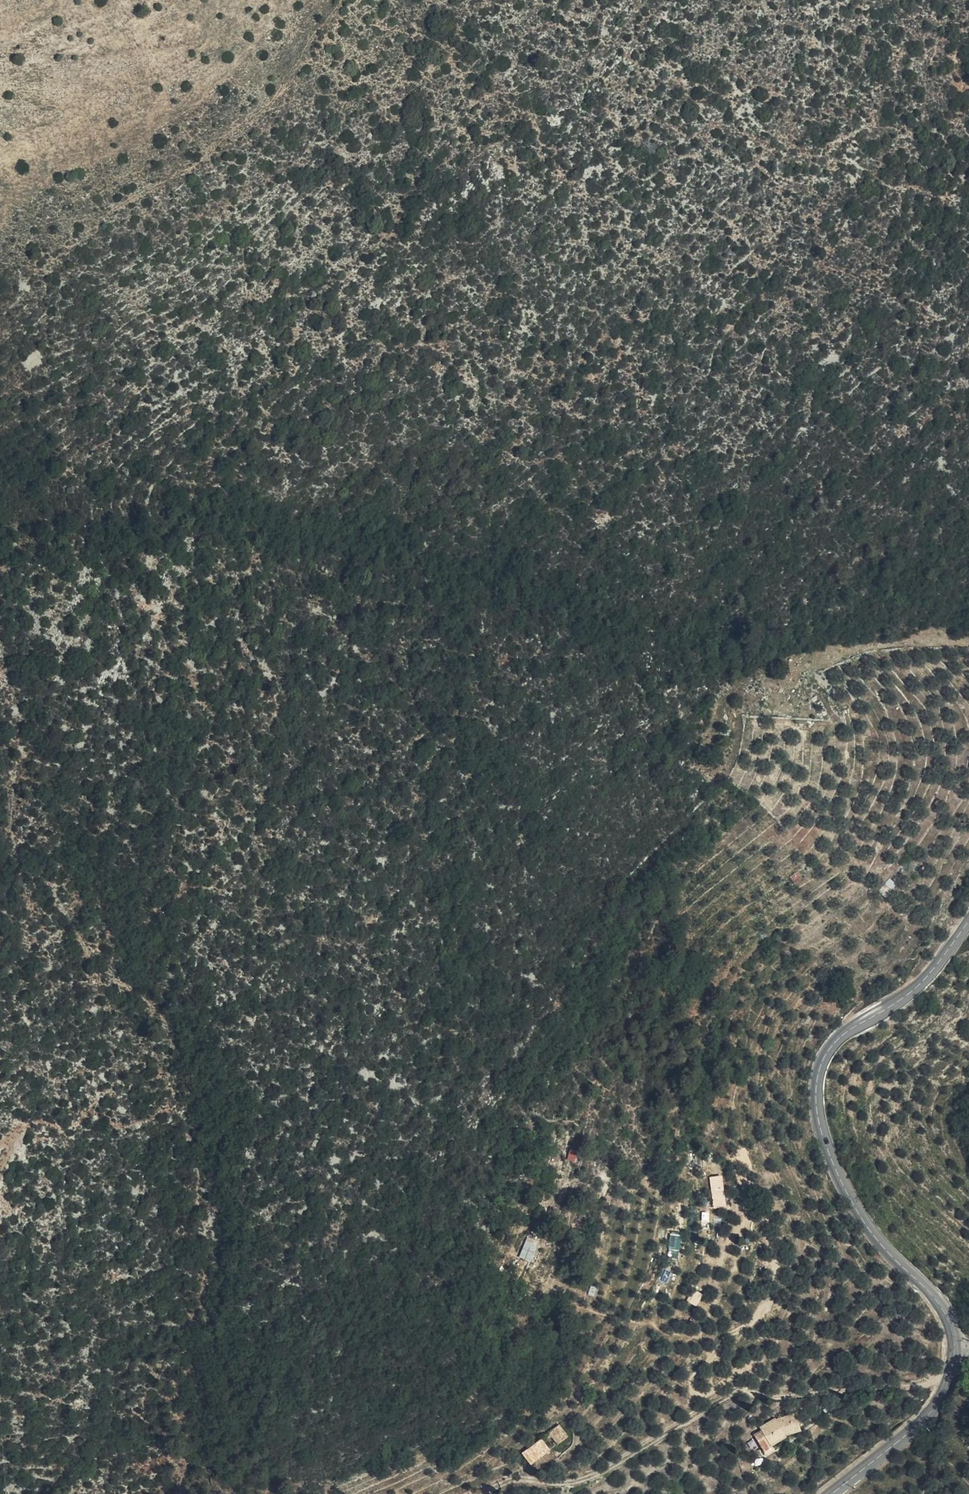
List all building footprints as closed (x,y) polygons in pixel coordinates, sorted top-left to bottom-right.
[(798,871),(789,876),(794,883),(802,878),(798,871)] [(710,1176),(712,1208),(725,1207),(723,1175),(710,1176)] [(525,1236),(520,1258),(532,1261),(537,1239),(525,1236)] [(697,1306),(702,1293),(693,1289),(688,1302),(697,1306)] [(808,1433),(805,1417),(785,1421),(783,1419),(765,1427),(777,1448),(795,1438),(794,1436),(808,1433)] [(570,1435),(558,1422),(549,1430),(562,1447),(565,1444),(562,1438),(570,1435)] [(562,1447),(549,1430),(541,1436),(554,1453),(562,1447)] [(573,1438),(570,1435),(562,1438),(565,1444),(573,1438)] [(524,1450),(538,1465),(554,1453),(541,1436),(524,1450)]
